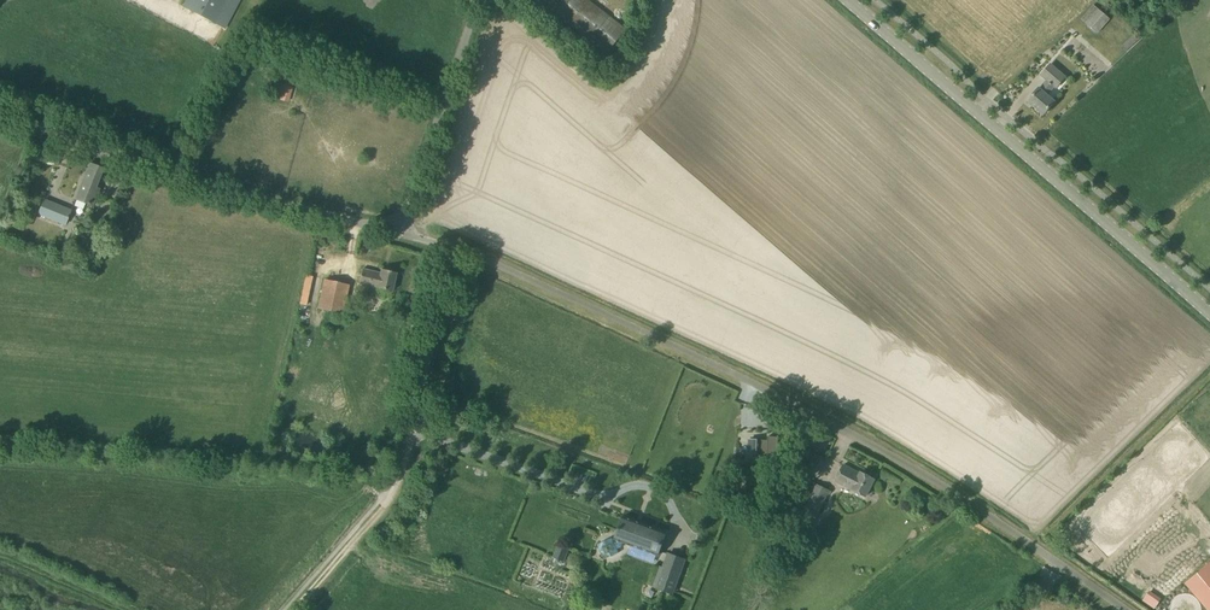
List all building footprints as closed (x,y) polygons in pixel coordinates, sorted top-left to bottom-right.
[(229,0),(188,0),(184,6),(217,23),(229,0)] [(608,54),(626,30),(588,0),(539,0),(608,54)] [(1093,3),(1082,19),(1100,32),(1112,16),(1093,3)] [(1028,101),(1043,114),(1054,102),(1047,95),(1054,87),(1056,88),(1065,77),(1050,64),(1041,75),(1047,80),(1039,89),(1039,88),(1028,101)] [(286,95),(289,88),(281,85),(278,92),(286,95)] [(103,168),(90,163),(75,199),(92,206),(96,195),(93,194),(103,168)] [(65,225),(71,210),(44,199),(38,214),(65,225)] [(359,283),(380,288),(392,291),(396,272),(382,269),(380,273),(362,268),(359,283)] [(299,303),(307,305),(315,276),(308,273),(299,303)] [(342,313),(349,284),(325,279),(318,308),(342,313)] [(761,423),(753,419),(743,437),(752,442),(754,438),(770,447),(779,430),(763,421),(761,423)] [(866,496),(875,479),(861,472),(860,473),(843,465),(835,481),(866,496)] [(803,511),(816,518),(830,491),(817,484),(803,511)] [(666,532),(646,525),(623,517),(615,539),(616,540),(615,541),(614,542),(612,538),(605,541),(602,549),(604,553),(612,556),(619,552),(617,549),(622,547),(623,542),(658,555),(666,532)] [(798,526),(810,531),(813,523),(801,518),(798,526)] [(563,561),(569,547),(560,544),(554,557),(563,561)] [(665,569),(664,573),(659,588),(653,586),(672,593),(685,559),(669,553),(664,568),(660,567),(665,569)] [(1186,584),(1208,609),(1209,609),(1209,564),(1209,563),(1186,584)]
